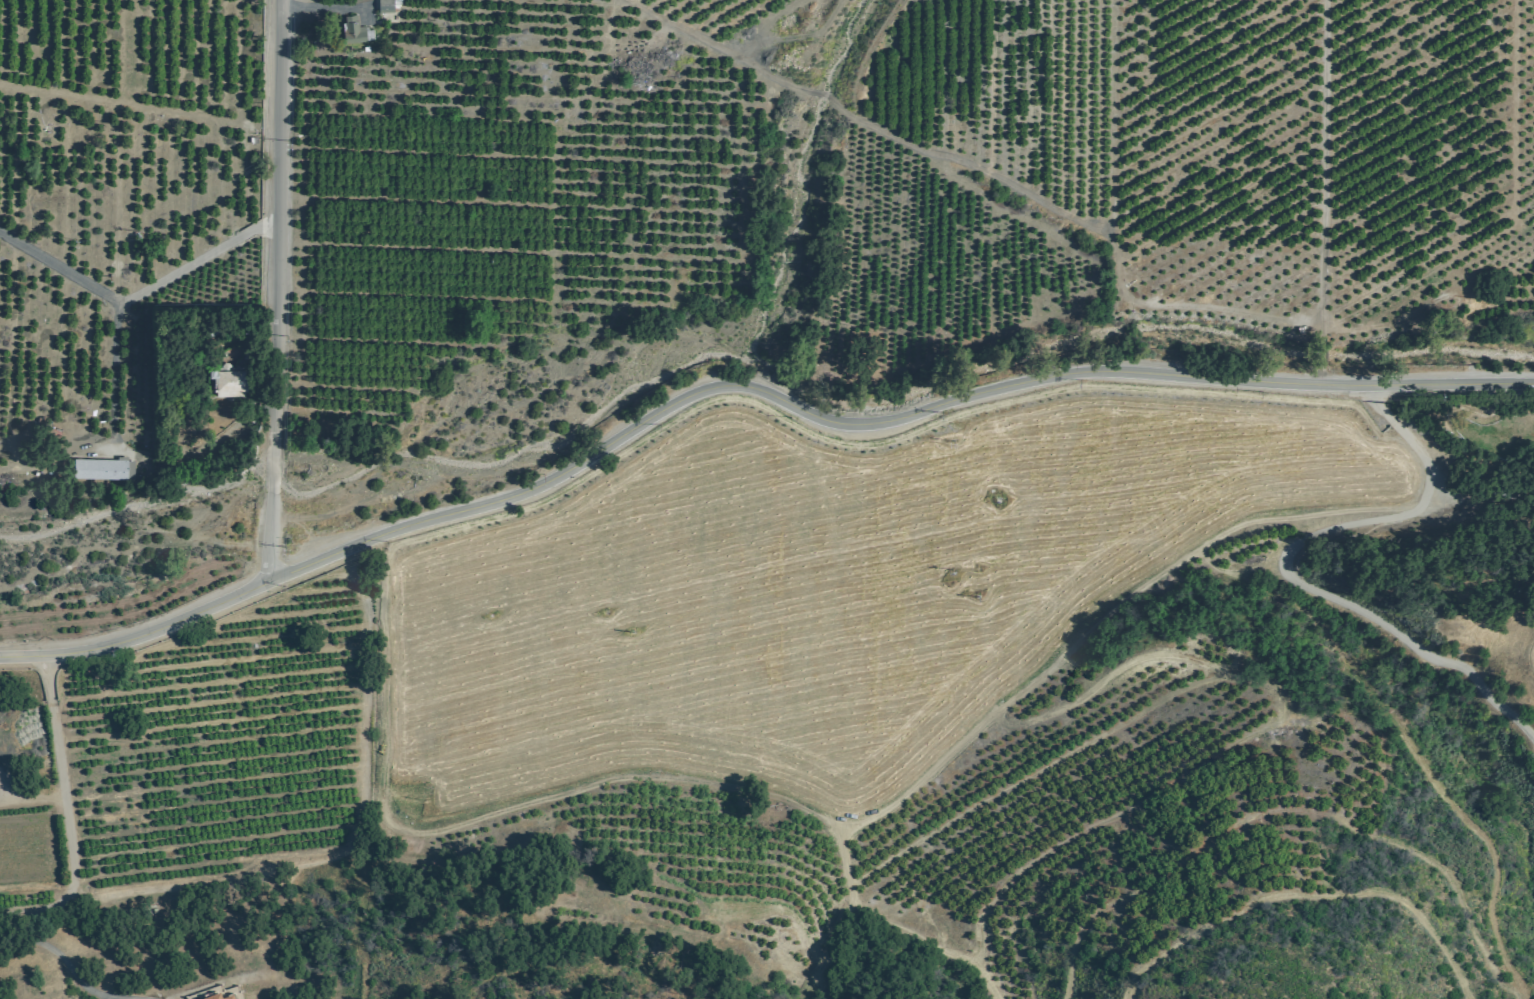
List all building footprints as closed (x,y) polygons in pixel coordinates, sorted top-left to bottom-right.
[(375,12),(390,11),(390,0),(374,0),(375,12)] [(371,39),(341,43),(338,22),(341,22),(341,16),(353,14),(355,26),(364,25),(364,29),(369,28),(371,39)] [(214,395),(246,395),(246,369),(230,369),(230,366),(209,366),(209,377),(214,377),(214,395)] [(124,458),(70,457),(70,476),(124,478),(124,458)]
